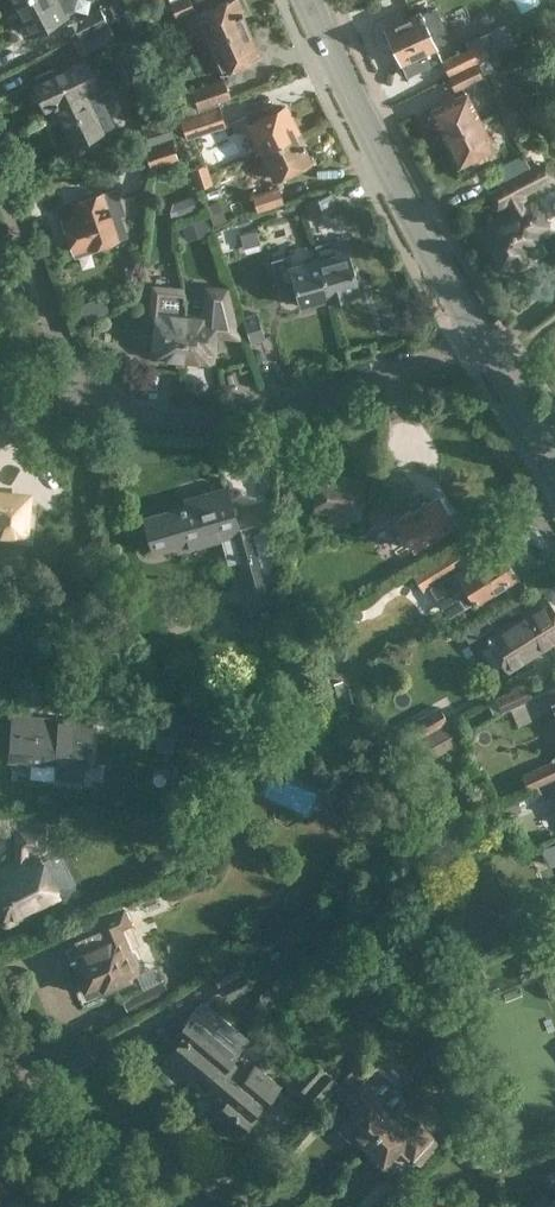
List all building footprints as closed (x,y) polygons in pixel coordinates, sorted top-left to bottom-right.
[(17,1),(33,32),(67,15),(66,12),(73,8),(76,0),(18,0),(17,1)] [(109,5),(115,16),(131,9),(127,0),(119,0),(109,5)] [(195,9),(191,0),(173,0),(169,2),(176,17),(195,9)] [(239,0),(226,0),(195,13),(208,43),(248,25),(241,10),(243,9),(239,0)] [(77,19),(66,24),(73,38),(107,22),(100,6),(76,18),(77,19)] [(422,11),(385,28),(406,75),(431,63),(425,51),(436,46),(435,44),(451,37),(436,6),(422,13),(422,11)] [(107,22),(73,38),(71,39),(79,54),(92,47),(93,48),(115,37),(107,22)] [(248,25),(208,43),(220,73),(261,55),(248,25)] [(500,47),(492,30),(480,36),(480,35),(464,43),(467,48),(442,60),(449,74),(476,62),(490,55),(489,53),(500,47)] [(36,80),(31,82),(44,111),(52,107),(51,105),(97,83),(85,56),(55,71),(53,67),(34,76),(36,80)] [(476,62),(449,74),(448,74),(455,89),(482,75),(476,62)] [(191,88),(198,107),(231,96),(224,76),(191,88)] [(109,77),(97,83),(51,105),(52,107),(71,147),(105,131),(90,100),(101,95),(102,96),(116,90),(109,77)] [(140,82),(147,101),(160,96),(153,78),(140,82)] [(430,111),(444,138),(478,121),(469,104),(465,93),(455,98),(453,97),(441,103),(441,106),(430,111)] [(226,125),(219,104),(180,117),(187,138),(226,125)] [(259,151),(300,132),(287,104),(248,121),(246,114),(230,122),(235,131),(249,130),(259,151)] [(169,118),(142,127),(147,144),(174,136),(169,118)] [(491,148),(478,121),(444,138),(457,165),(468,160),(470,161),(481,156),(482,152),(491,148)] [(304,141),(300,132),(259,151),(273,179),(312,160),(302,142),(304,141)] [(172,138),(144,148),(151,168),(179,157),(172,138)] [(531,169),(530,167),(522,153),(503,163),(501,160),(489,166),(499,186),(530,169),(531,169)] [(484,235),(489,243),(485,245),(498,270),(512,262),(515,267),(527,260),(523,253),(546,240),(540,230),(552,223),(537,195),(524,202),(523,200),(527,198),(525,194),(554,178),(554,176),(546,158),(530,167),(531,169),(530,169),(499,186),(491,190),(499,205),(507,201),(516,218),(484,235)] [(190,171),(193,179),(210,173),(207,165),(190,171)] [(213,182),(210,173),(193,179),(196,188),(213,182)] [(257,210),(284,202),(279,185),(252,194),(257,210)] [(126,213),(117,188),(70,205),(74,217),(62,221),(73,253),(113,239),(128,235),(121,214),(126,213)] [(334,208),(329,193),(303,202),(308,217),(334,208)] [(197,208),(191,194),(173,200),(179,215),(197,208)] [(213,224),(226,219),(219,198),(206,203),(213,224)] [(187,240),(210,231),(202,211),(179,221),(179,222),(175,224),(176,236),(184,233),(187,240)] [(222,229),(216,231),(219,239),(225,237),(222,229)] [(337,252),(314,258),(325,297),(328,296),(329,300),(331,299),(336,302),(344,300),(346,295),(349,295),(348,291),(359,288),(349,250),(351,249),(347,236),(333,240),(337,252)] [(325,297),(314,258),(291,264),(288,254),(270,259),(280,291),(294,287),(299,304),(301,303),(306,306),(314,304),(316,299),(325,297)] [(182,358),(185,301),(183,287),(156,284),(150,356),(182,358)] [(187,315),(185,301),(182,358),(214,361),(216,336),(239,338),(227,287),(205,285),(203,316),(187,315)] [(104,299),(103,298),(84,311),(89,320),(110,308),(104,299)] [(242,315),(250,342),(265,337),(257,311),(242,315)] [(359,519),(364,475),(316,470),(313,508),(328,510),(327,520),(350,522),(350,518),(359,519)] [(178,503),(142,514),(151,545),(188,535),(190,541),(218,533),(220,539),(241,533),(227,483),(197,492),(199,498),(182,502),(177,503),(178,503)] [(28,539),(32,491),(0,488),(0,538),(28,539)] [(413,549),(457,522),(439,494),(427,501),(426,499),(394,519),(413,549)] [(367,512),(375,526),(399,511),(390,497),(367,512)] [(269,528),(252,528),(251,559),(253,559),(252,570),(267,570),(267,557),(268,557),(269,528)] [(474,602),(519,575),(500,547),(489,554),(488,551),(456,571),(463,584),(454,590),(464,606),(473,599),(474,602)] [(422,590),(457,568),(447,551),(411,574),(422,590)] [(542,591),(526,601),(522,593),(489,614),(494,622),(506,615),(509,621),(486,636),(507,670),(550,643),(554,649),(554,611),(542,591)] [(342,678),(324,683),(332,712),(349,709),(347,702),(353,701),(349,686),(344,687),(342,678)] [(526,682),(495,696),(502,710),(530,697),(532,696),(532,695),(526,682)] [(530,697),(537,711),(552,704),(554,711),(554,684),(532,695),(532,696),(530,697)] [(439,705),(394,729),(403,745),(448,720),(439,705)] [(125,730),(171,735),(173,716),(126,711),(125,730)] [(11,713),(8,757),(57,761),(56,780),(87,783),(93,720),(11,713)] [(193,718),(190,755),(210,756),(212,719),(193,718)] [(415,765),(457,743),(446,723),(403,745),(415,765)] [(552,759),(522,773),(529,789),(554,777),(554,766),(552,759)] [(521,809),(516,797),(494,805),(499,818),(521,809)] [(3,883),(0,885),(0,904),(10,922),(60,896),(40,858),(25,866),(26,851),(42,851),(43,829),(16,828),(16,860),(3,867),(6,873),(0,877),(0,878),(3,883)] [(140,962),(136,951),(130,949),(121,928),(131,923),(124,906),(97,917),(100,923),(68,936),(73,947),(69,949),(87,994),(113,983),(116,985),(127,981),(128,976),(140,971),(138,967),(140,962)] [(211,971),(226,999),(251,985),(237,957),(211,971)] [(169,992),(162,978),(122,999),(128,1012),(169,992)] [(205,1089),(231,1058),(236,1052),(190,1013),(179,1025),(186,1031),(165,1055),(191,1078),(187,1082),(202,1094),(205,1089)] [(248,1072),(231,1058),(205,1089),(221,1103),(209,1117),(235,1139),(281,1085),(256,1062),(248,1072)] [(314,1060),(295,1081),(308,1095),(328,1073),(314,1060)] [(364,1077),(361,1075),(341,1097),(355,1111),(338,1129),(349,1140),(356,1138),(363,1144),(392,1113),(405,1098),(393,1086),(397,1083),(376,1064),(364,1077)] [(403,1123),(392,1113),(363,1144),(369,1150),(368,1156),(381,1167),(400,1146),(413,1158),(433,1137),(434,1136),(418,1122),(414,1127),(407,1120),(403,1123)] [(441,1145),(433,1137),(413,1158),(412,1159),(421,1167),(441,1145)] [(65,1200),(66,1199),(60,1191),(58,1192),(48,1201),(53,1206),(56,1206),(65,1200)]
